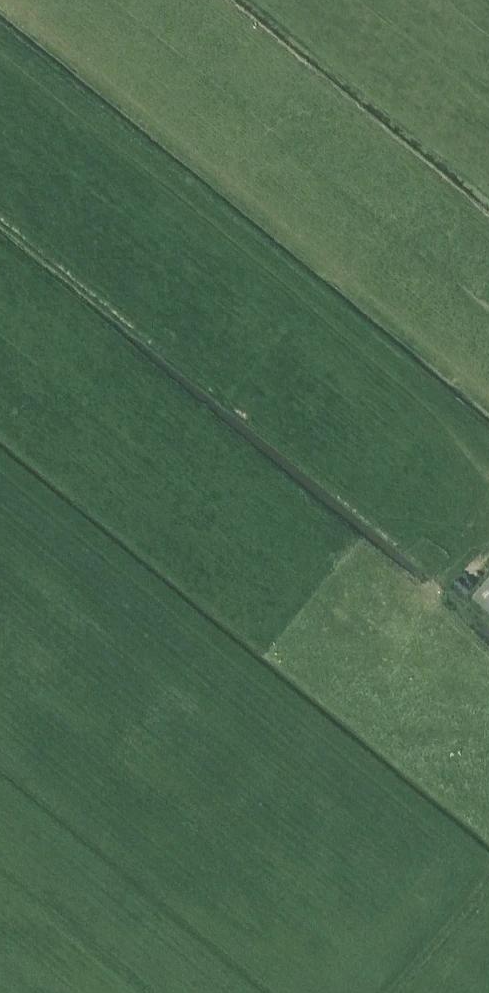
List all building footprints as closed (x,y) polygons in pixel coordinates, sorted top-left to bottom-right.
[(471,595),(488,610),(488,574),(471,595)]
